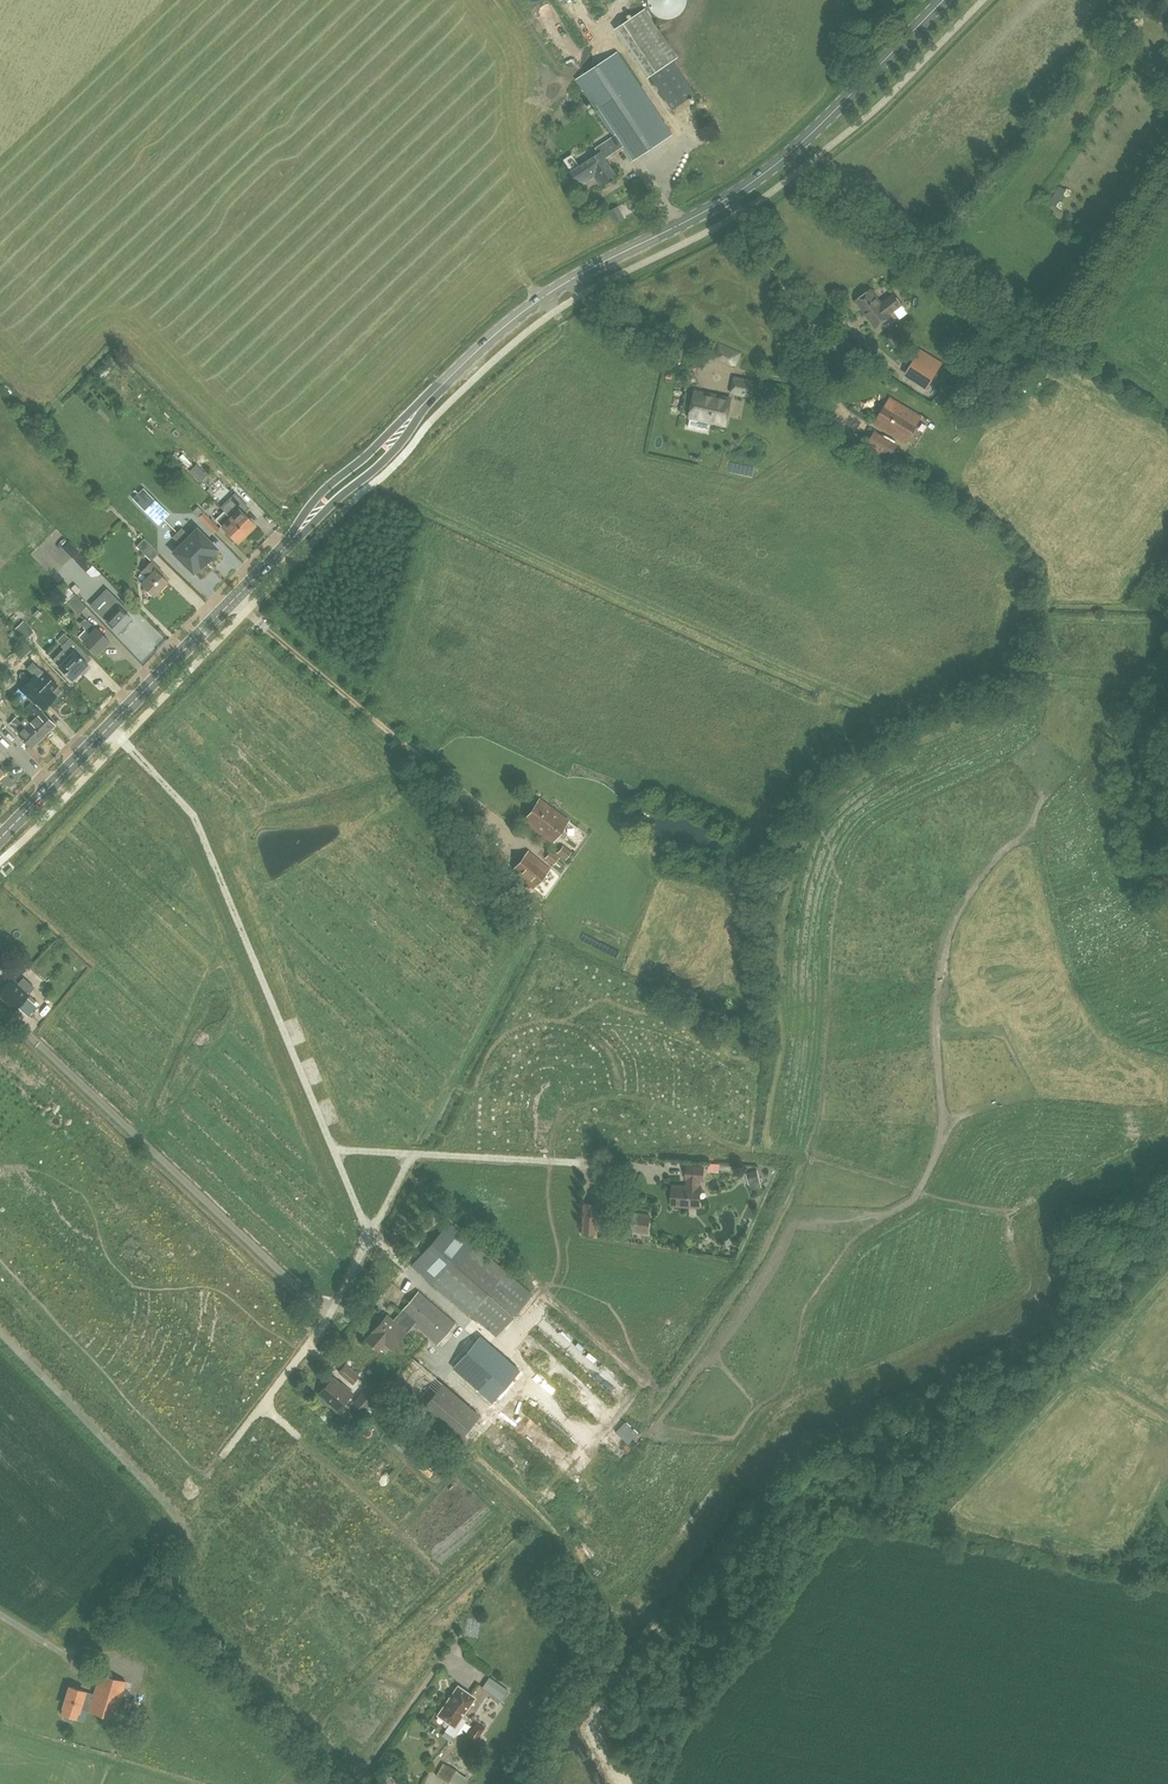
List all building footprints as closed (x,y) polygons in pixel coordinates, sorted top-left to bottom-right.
[(648,1),(650,5),(650,7),(653,11),(657,15),(661,17),(665,18),(668,18),(670,18),(673,18),(675,17),(677,16),(679,15),(681,13),(684,10),(685,8),(687,3),(687,1),(687,0),(648,0),(648,1)] [(672,108),(695,93),(673,60),(677,56),(645,7),(619,25),(651,73),(650,74),(672,108)] [(617,52),(578,78),(615,135),(596,148),(599,153),(571,171),(581,186),(595,176),(600,184),(616,173),(605,158),(622,146),(632,161),(672,134),(617,52)] [(1059,206),(1067,191),(1057,186),(1049,200),(1059,206)] [(619,207),(611,210),(614,216),(622,213),(619,207)] [(857,300),(876,326),(891,315),(890,313),(902,304),(895,294),(882,303),(872,289),(857,300)] [(832,338),(848,359),(858,352),(842,331),(832,338)] [(742,353),(719,342),(713,355),(736,366),(742,353)] [(941,365),(919,351),(908,369),(930,383),(941,365)] [(748,395),(751,381),(735,377),(732,391),(748,395)] [(690,417),(726,424),(731,398),(695,391),(690,417)] [(920,417),(889,398),(875,422),(906,441),(920,417)] [(887,460),(897,444),(872,429),(863,445),(887,460)] [(148,493),(143,498),(155,510),(160,505),(148,493)] [(230,517),(247,534),(256,526),(243,512),(248,507),(236,494),(221,508),(224,512),(230,517)] [(143,498),(138,503),(150,515),(155,510),(143,498)] [(213,533),(219,528),(198,507),(192,511),(213,533)] [(247,534),(230,517),(224,512),(216,520),(221,525),(221,526),(238,543),(247,534)] [(182,528),(177,533),(206,561),(212,556),(211,555),(217,548),(197,529),(190,536),(182,528)] [(177,533),(172,537),(181,546),(174,553),(193,572),(200,566),(201,567),(206,561),(177,533)] [(98,570),(83,555),(65,536),(56,545),(89,579),(98,570)] [(159,553),(144,538),(136,546),(151,561),(159,553)] [(163,572),(151,561),(141,571),(147,577),(141,583),(153,596),(167,582),(160,575),(163,572)] [(62,599),(71,592),(55,572),(48,578),(53,583),(57,580),(62,586),(55,591),(62,599)] [(86,607),(74,593),(66,601),(78,614),(86,607)] [(129,621),(131,619),(125,613),(127,610),(122,605),(113,596),(97,612),(106,621),(118,632),(119,631),(121,633),(123,633),(126,629),(126,627),(125,625),(126,625),(125,624),(128,620),(129,621)] [(96,628),(95,628),(85,618),(80,623),(90,634),(83,641),(96,654),(109,641),(96,628)] [(34,631),(23,621),(15,629),(25,639),(34,631)] [(70,638),(64,633),(58,640),(63,645),(62,646),(70,655),(58,666),(72,679),(87,664),(77,653),(81,649),(70,638)] [(23,640),(12,653),(20,659),(31,646),(23,640)] [(34,675),(22,688),(35,701),(36,701),(44,708),(56,696),(52,692),(57,686),(33,662),(27,668),(34,675)] [(43,736),(30,722),(30,723),(25,718),(20,722),(15,717),(8,724),(32,747),(43,736)] [(552,841),(568,820),(539,799),(523,820),(552,841)] [(563,845),(557,853),(565,859),(571,851),(563,845)] [(553,865),(560,857),(552,850),(545,858),(553,865)] [(533,887),(548,869),(528,852),(512,870),(533,887)] [(27,997),(28,995),(11,979),(0,990),(0,996),(15,1009),(18,1006),(27,997)] [(707,1163),(707,1170),(718,1171),(718,1163),(707,1163)] [(703,1178),(704,1167),(687,1166),(686,1177),(688,1177),(688,1186),(673,1185),(672,1204),(700,1206),(701,1187),(700,1187),(701,1178),(703,1178)] [(751,1190),(762,1187),(759,1174),(747,1178),(751,1190)] [(598,1234),(600,1203),(584,1202),(582,1233),(598,1234)] [(648,1232),(650,1216),(626,1212),(624,1229),(648,1232)] [(495,1336),(531,1295),(459,1231),(421,1274),(470,1316),(471,1314),(495,1336)] [(1041,1300),(1059,1283),(1052,1277),(1047,1282),(1046,1282),(1034,1292),(1041,1300)] [(437,1344),(455,1323),(418,1292),(400,1312),(403,1315),(395,1324),(386,1315),(373,1330),(374,1331),(366,1340),(375,1347),(381,1340),(391,1349),(405,1332),(401,1329),(409,1320),(437,1344)] [(492,1400),(519,1370),(480,1336),(453,1367),(492,1400)] [(431,1375),(410,1400),(455,1439),(476,1415),(431,1375)] [(336,1410),(351,1394),(332,1377),(318,1394),(336,1410)] [(363,1412),(376,1398),(364,1388),(352,1402),(363,1412)] [(79,1707),(114,1718),(125,1681),(100,1673),(93,1697),(83,1694),(84,1690),(70,1686),(61,1714),(76,1718),(79,1707)] [(494,1679),(488,1689),(500,1697),(506,1687),(494,1679)] [(447,1699),(463,1710),(473,1695),(456,1684),(447,1699)] [(463,1710),(447,1699),(437,1714),(450,1722),(445,1729),(453,1734),(464,1718),(460,1715),(463,1710)] [(473,1721),(465,1735),(475,1740),(482,1725),(473,1721)] [(444,1764),(437,1776),(449,1782),(453,1775),(455,1770),(448,1766),(447,1765),(444,1764)]
